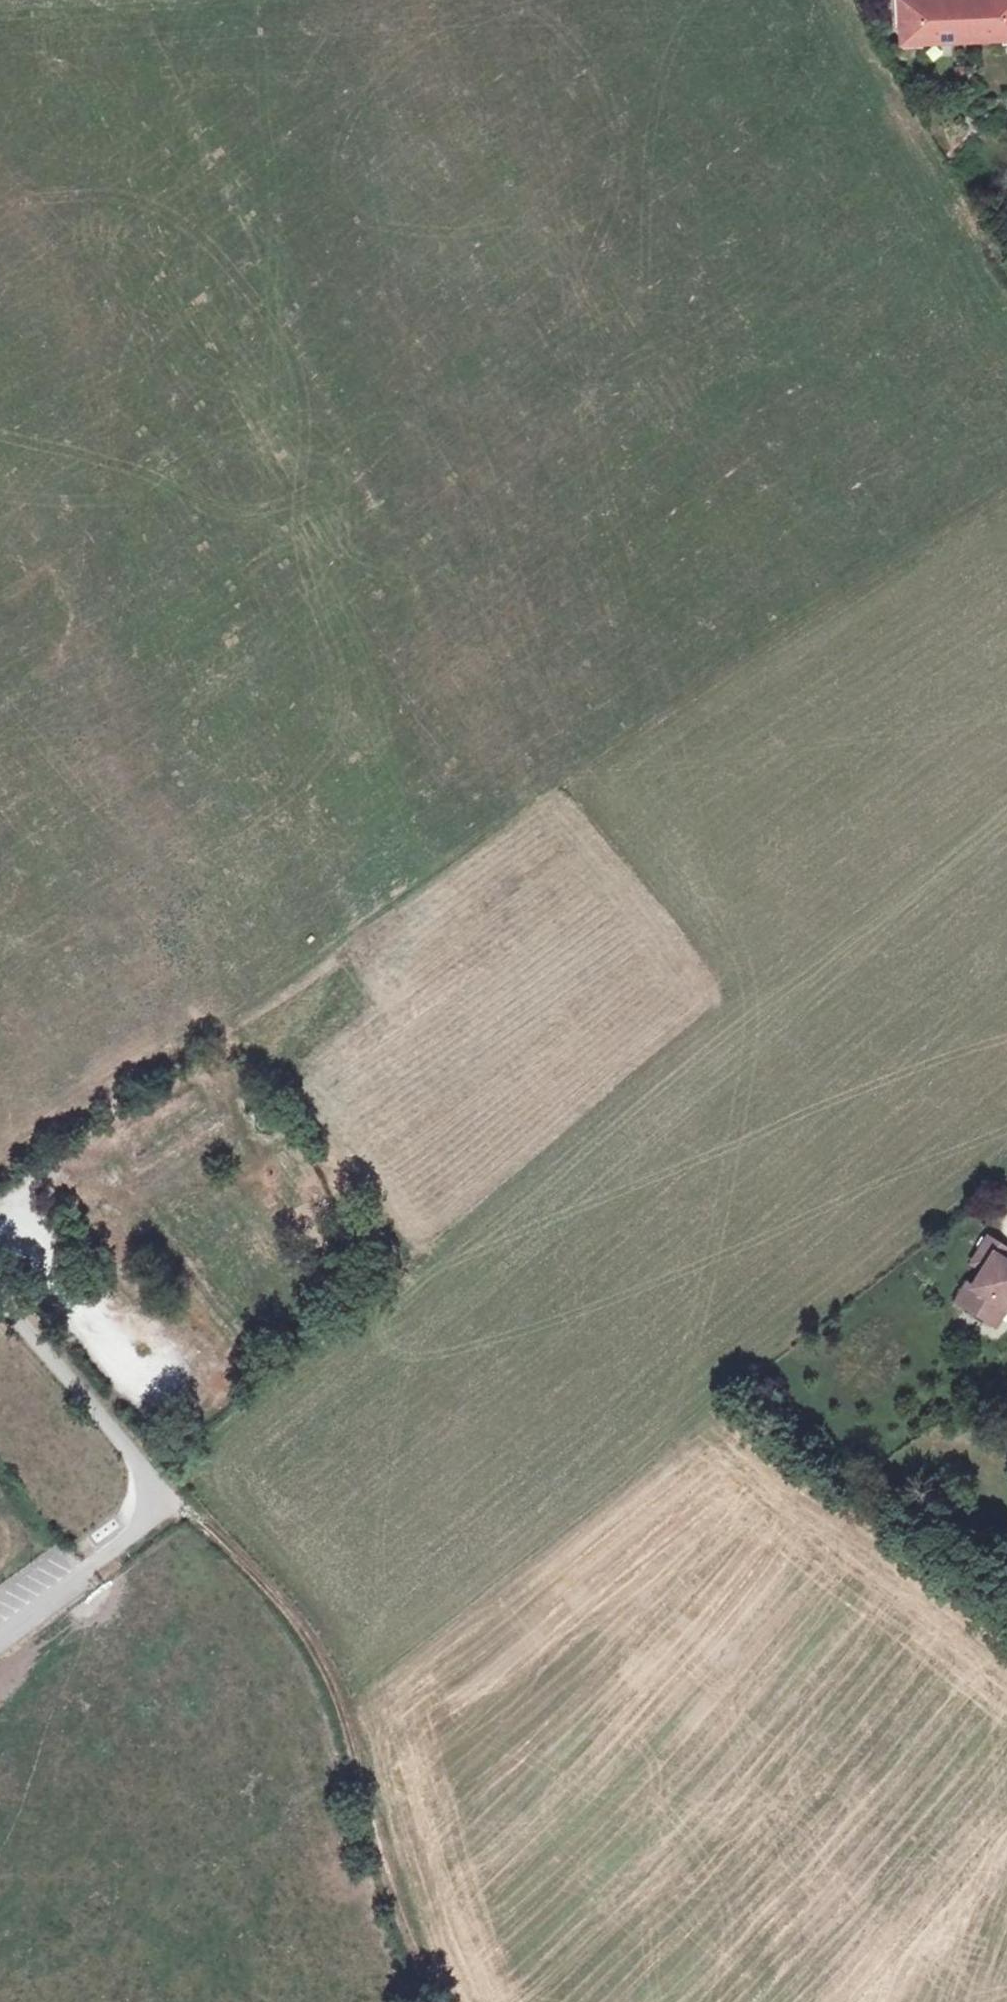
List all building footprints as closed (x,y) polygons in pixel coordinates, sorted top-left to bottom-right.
[(961,0),(899,0),(901,44),(963,41),(961,0)] [(963,41),(1006,39),(1006,0),(961,0),(963,41)] [(964,79),(963,67),(954,67),(956,80),(964,79)] [(1006,1196),(1006,1192),(1002,1188),(993,1197),(1000,1204),(1006,1196)] [(1000,1257),(1005,1248),(988,1238),(972,1263),(983,1269),(972,1286),(968,1284),(957,1302),(987,1320),(997,1303),(1006,1309),(1006,1307),(1006,1261),(1000,1257)] [(995,1326),(1006,1309),(997,1303),(987,1320),(995,1326)]
